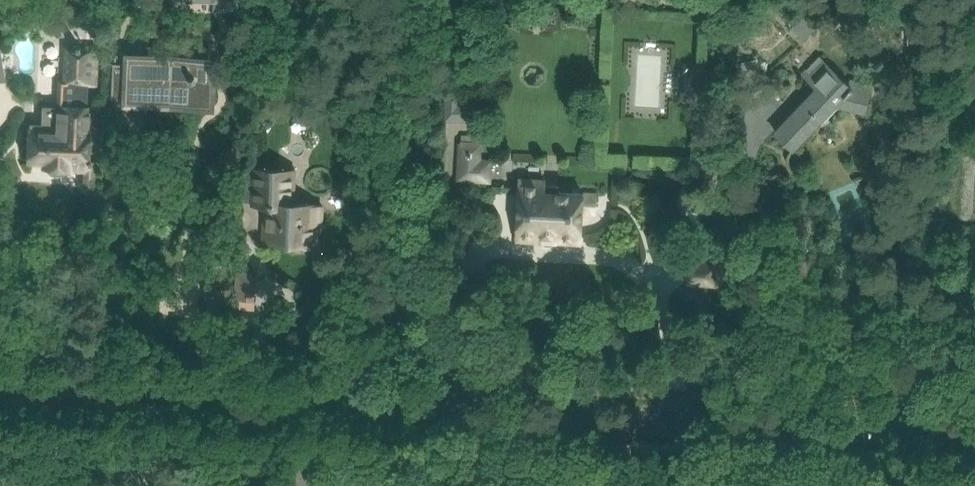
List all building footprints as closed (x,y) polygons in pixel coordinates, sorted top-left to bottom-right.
[(544,16),(544,5),(533,5),(533,16),(544,16)] [(805,15),(797,22),(790,28),(802,42),(818,28),(805,15)] [(28,131),(27,162),(44,162),(44,168),(69,169),(70,163),(83,164),(87,164),(87,161),(90,85),(97,86),(98,45),(63,44),(62,77),(57,77),(56,106),(46,105),(40,105),(39,124),(29,124),(28,131)] [(835,105),(837,105),(866,113),(872,84),(842,78),(818,54),(800,75),(815,89),(775,132),(793,149),(835,105)] [(126,98),(192,100),(193,82),(196,82),(196,75),(193,75),(194,60),(128,58),(127,68),(113,67),(112,89),(127,90),(126,98)] [(685,99),(711,100),(712,67),(686,66),(685,99)] [(480,135),(460,134),(459,142),(458,142),(456,182),(491,183),(492,159),(481,159),(481,143),(480,141),(480,135)] [(264,240),(314,243),(316,225),(321,225),(322,208),(292,205),(294,172),(255,170),(254,204),(266,204),(264,240)] [(595,213),(596,195),(559,192),(560,187),(545,186),(546,180),(520,179),(519,195),(516,197),(515,203),(519,205),(518,213),(515,215),(514,221),(518,223),(517,239),(543,241),(545,245),(552,245),(555,241),(581,243),(583,213),(595,213)] [(685,283),(715,285),(717,263),(686,262),(685,283)] [(256,301),(258,272),(235,271),(233,300),(240,300),(255,301),(256,301)]
